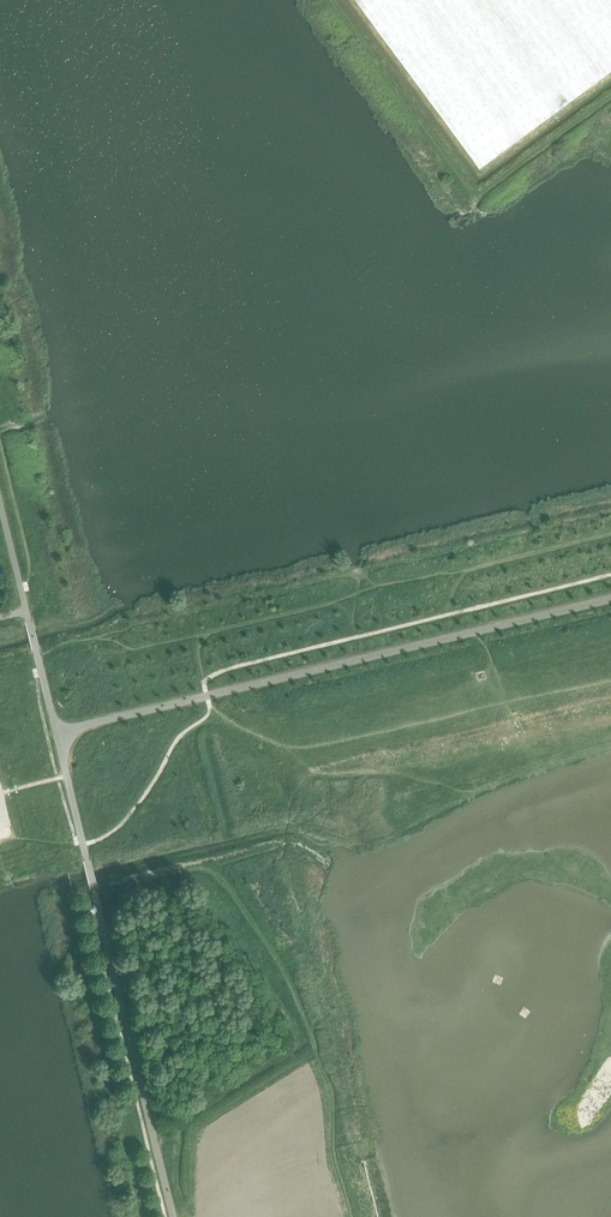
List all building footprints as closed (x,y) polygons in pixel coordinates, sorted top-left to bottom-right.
[(481,169),(610,73),(610,0),(356,0),(481,169)]
